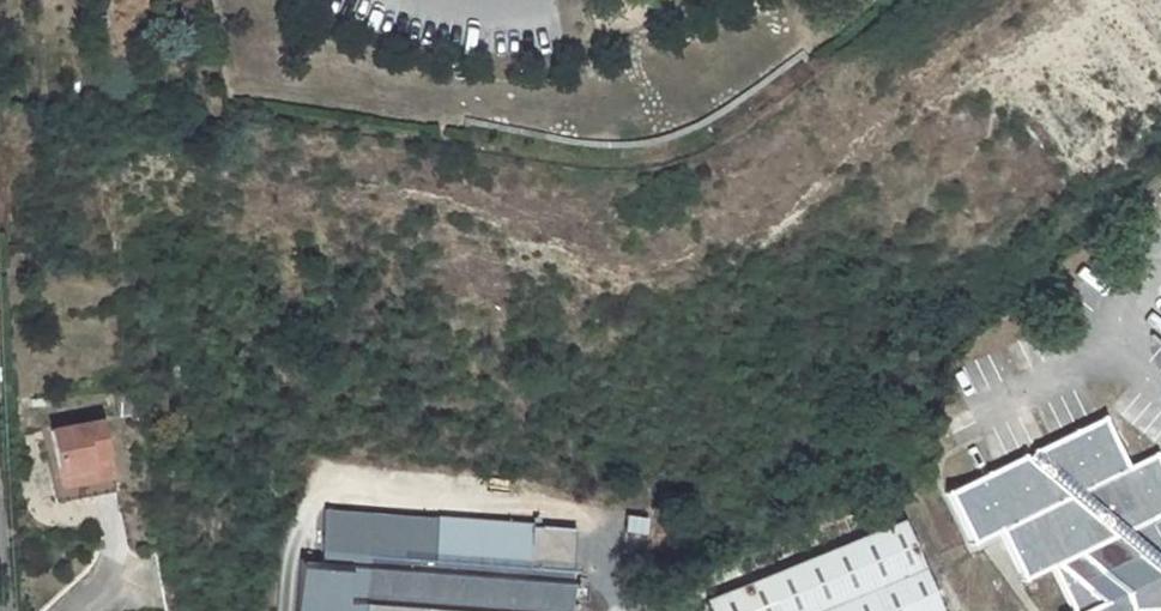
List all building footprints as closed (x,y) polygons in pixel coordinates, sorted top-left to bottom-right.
[(104,410),(52,413),(58,510),(111,506),(104,410)] [(1104,417),(946,490),(969,540),(997,528),(1023,576),(1050,564),(1072,610),(1085,610),(1098,605),(1102,610),(1160,610),(1160,463),(1157,455),(1130,466),(1104,417)] [(705,601),(709,610),(945,610),(899,512),(896,513),(892,506),(853,524),(846,509),(738,559),(748,582),(705,601)] [(367,554),(362,610),(568,610),(571,569),(525,566),(529,524),(404,515),(401,557),(367,554)]
